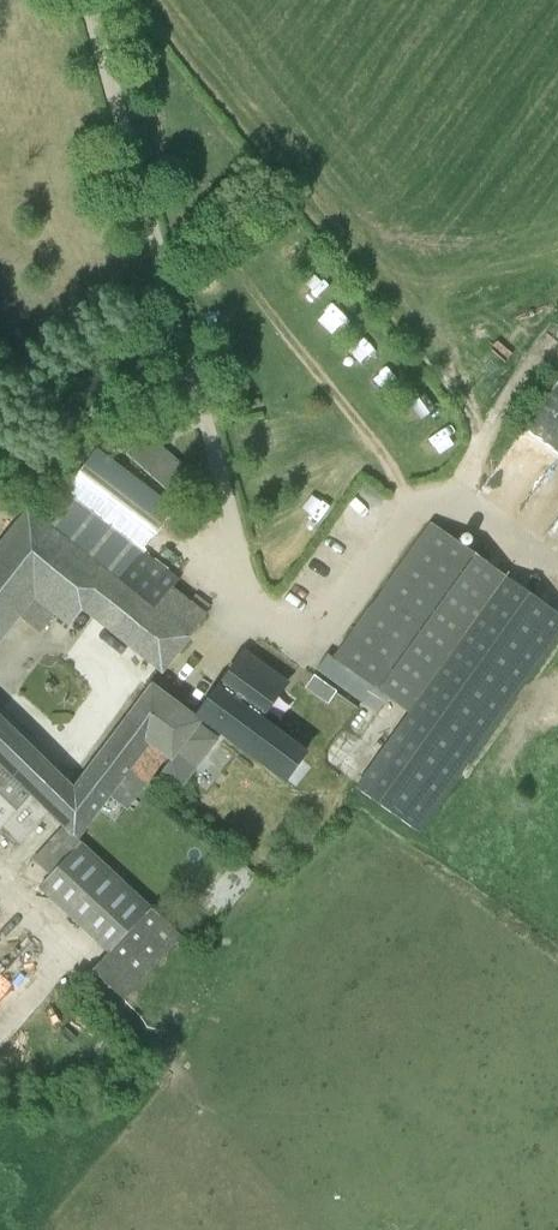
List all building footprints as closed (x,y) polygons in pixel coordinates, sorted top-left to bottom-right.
[(126,454),(161,486),(174,471),(139,439),(126,454)] [(19,616),(40,632),(54,613),(70,626),(84,609),(108,578),(41,523),(28,512),(0,546),(0,640),(19,616)] [(408,712),(507,575),(429,522),(333,657),(374,688),(408,712)] [(143,551),(116,585),(108,578),(84,609),(161,671),(205,616),(171,590),(180,580),(143,551)] [(419,830),(557,637),(557,612),(507,575),(408,712),(356,785),(419,830)] [(344,698),(325,684),(316,678),(287,717),(229,674),(198,716),(285,780),(344,698)] [(2,828),(19,844),(48,810),(57,819),(55,822),(63,828),(32,860),(50,876),(40,887),(110,952),(93,971),(124,1001),(182,938),(77,839),(149,741),(172,758),(158,777),(180,793),(220,738),(152,687),(138,706),(136,704),(84,776),(87,778),(77,792),(0,718),(0,831),(2,828)] [(214,782),(234,754),(218,742),(210,753),(214,756),(207,766),(203,763),(198,770),(214,782)]
